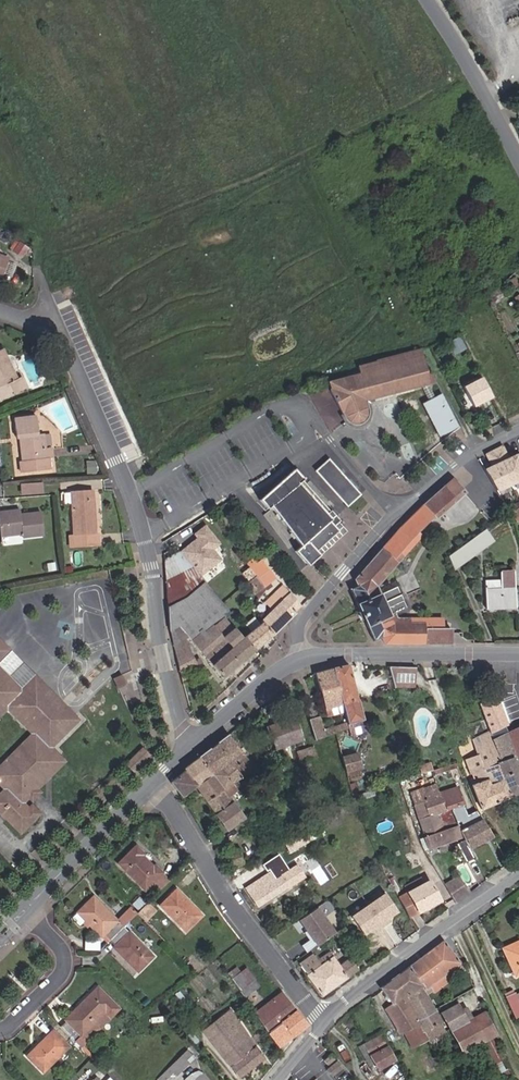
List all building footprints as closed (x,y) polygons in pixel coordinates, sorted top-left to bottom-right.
[(0,279),(8,257),(2,255),(4,247),(0,245),(0,279)] [(17,379),(2,349),(0,350),(0,387),(6,385),(10,395),(27,387),(21,377),(17,379)] [(343,383),(328,389),(345,419),(346,419),(349,423),(353,425),(356,425),(360,425),(363,424),(367,420),(369,418),(369,413),(369,408),(366,401),(421,387),(421,386),(427,385),(430,384),(430,383),(436,382),(431,372),(427,374),(421,350),(404,353),(358,367),(360,374),(342,379),(343,383)] [(466,411),(492,398),(481,377),(463,386),(466,393),(458,397),(466,411)] [(427,385),(421,386),(421,387),(427,399),(432,396),(433,396),(427,385)] [(457,428),(439,393),(433,396),(432,396),(427,399),(420,402),(439,437),(457,428)] [(358,429),(363,428),(365,426),(368,424),(371,420),(371,417),(372,413),(371,408),(369,408),(369,413),(369,418),(367,420),(363,424),(360,425),(356,425),(353,425),(349,423),(346,419),(345,419),(343,420),(346,424),(349,427),(355,428),(358,429)] [(49,459),(53,458),(51,447),(45,448),(43,434),(37,434),(35,416),(13,419),(16,440),(19,439),(21,461),(19,462),(20,473),(50,469),(49,459)] [(518,466),(515,457),(507,460),(501,446),(484,454),(491,468),(484,471),(496,490),(518,480),(518,466)] [(347,507),(361,495),(328,459),(315,471),(347,507)] [(336,532),(332,527),(339,520),(295,470),(289,475),(259,500),(267,508),(270,506),(301,546),(295,552),(308,566),(312,562),(320,555),(316,550),(336,532)] [(432,516),(435,519),(466,493),(452,478),(424,503),(407,521),(417,531),(432,516)] [(40,493),(39,482),(20,484),(21,494),(40,493)] [(98,534),(96,534),(93,490),(70,492),(73,536),(68,536),(69,548),(99,546),(98,534)] [(511,517),(518,514),(518,508),(517,508),(515,509),(509,511),(511,517)] [(43,536),(40,512),(19,514),(19,509),(0,512),(0,533),(1,538),(21,535),(22,539),(43,536)] [(398,529),(387,542),(398,552),(410,538),(417,531),(407,521),(398,529)] [(448,556),(453,570),(493,541),(484,529),(448,556)] [(356,586),(349,589),(365,623),(373,641),(381,638),(384,645),(452,644),(452,629),(424,629),(424,623),(409,623),(408,620),(395,620),(393,615),(407,610),(397,587),(380,594),(377,586),(403,556),(398,552),(387,542),(354,580),(356,586)] [(224,618),(231,613),(209,588),(179,551),(164,559),(167,611),(170,631),(179,626),(188,637),(223,678),(253,652),(242,639),(224,618)] [(255,575),(264,587),(270,583),(256,564),(253,559),(246,563),(252,572),(255,575)] [(256,564),(270,583),(275,579),(261,560),(256,564)] [(486,609),(516,608),(514,571),(500,572),(501,580),(484,580),(486,609)] [(254,594),(264,587),(255,575),(245,582),(254,594)] [(295,612),(301,605),(282,585),(265,602),(273,609),(260,622),(261,622),(272,636),(294,613),(295,612)] [(242,639),(253,652),(272,636),(261,622),(242,639)] [(183,640),(188,637),(179,626),(170,631),(173,646),(183,640)] [(183,683),(205,670),(199,660),(195,663),(183,640),(173,646),(183,683)] [(348,665),(332,669),(342,706),(348,729),(352,728),(351,723),(364,720),(358,698),(357,699),(348,665)] [(394,683),(405,683),(400,667),(389,667),(394,683)] [(325,710),(342,706),(332,669),(315,673),(325,710)] [(116,686),(126,683),(122,674),(113,678),(116,686)] [(41,702),(51,693),(34,676),(21,691),(6,676),(0,682),(0,714),(6,708),(32,734),(0,765),(0,785),(4,789),(0,793),(0,812),(20,833),(36,817),(22,804),(64,762),(56,754),(50,748),(63,735),(69,729),(41,702)] [(314,740),(325,737),(319,716),(308,720),(314,740)] [(273,750),(302,740),(295,718),(265,727),(273,750)] [(367,730),(364,720),(351,723),(352,728),(354,734),(367,730)] [(518,793),(518,773),(514,760),(517,759),(507,733),(504,726),(490,733),(500,761),(496,763),(511,797),(518,793)] [(507,733),(517,759),(518,758),(518,727),(507,733)] [(63,735),(65,738),(71,732),(69,729),(63,735)] [(482,810),(511,797),(496,763),(500,761),(490,733),(489,731),(471,740),(477,755),(464,760),(474,784),(471,785),(482,810)] [(235,782),(253,769),(227,735),(198,757),(211,774),(220,767),(232,784),(237,791),(240,788),(235,782)] [(297,763),(324,754),(321,744),(291,753),(292,755),(295,754),(297,763)] [(126,764),(133,771),(148,756),(142,749),(126,764)] [(64,762),(67,759),(59,751),(56,754),(64,762)] [(345,773),(360,768),(356,753),(340,757),(345,773)] [(448,766),(456,763),(453,753),(445,755),(448,766)] [(196,785),(211,774),(198,757),(183,769),(185,771),(196,785)] [(245,819),(229,797),(223,790),(232,784),(220,767),(211,774),(196,785),(195,786),(228,831),(245,819)] [(182,797),(195,786),(196,785),(185,771),(170,783),(182,797)] [(229,797),(237,791),(232,784),(223,790),(229,797)] [(418,819),(447,809),(440,792),(437,784),(410,792),(418,819)] [(476,809),(467,815),(456,787),(440,792),(447,809),(461,838),(463,840),(455,844),(466,863),(474,859),(469,850),(492,838),(481,820),(476,809)] [(449,842),(461,838),(447,809),(418,819),(428,850),(442,845),(449,842)] [(444,851),(452,848),(449,842),(442,845),(444,851)] [(154,865),(152,867),(141,855),(143,853),(135,846),(118,863),(145,891),(150,886),(157,893),(169,881),(154,865)] [(232,869),(244,863),(237,849),(225,854),(232,869)] [(258,907),(296,882),(282,861),(269,869),(271,871),(246,888),(258,907)] [(466,887),(465,887),(458,877),(444,885),(455,904),(470,893),(466,887)] [(409,918),(440,901),(428,881),(422,884),(419,879),(405,886),(408,893),(398,898),(409,918)] [(185,932),(201,916),(175,890),(159,906),(185,932)] [(123,926),(137,913),(130,906),(117,919),(93,894),(70,917),(78,924),(83,919),(100,937),(103,935),(108,940),(123,926)] [(389,922),(386,918),(397,911),(385,894),(351,916),(363,934),(373,927),(376,931),(389,922)] [(137,913),(145,922),(156,911),(147,903),(137,913)] [(315,908),(299,919),(317,945),(333,934),(315,908)] [(137,972),(153,957),(123,926),(108,940),(114,946),(113,947),(137,972)] [(459,963),(458,961),(443,941),(408,967),(421,987),(406,996),(420,1026),(427,1040),(428,1041),(445,1032),(423,990),(459,963)] [(518,974),(518,941),(502,949),(514,976),(518,974)] [(306,975),(322,996),(358,969),(349,958),(339,966),(328,952),(317,960),(312,953),(299,963),(307,974),(306,975)] [(238,989),(253,978),(246,967),(239,971),(236,966),(227,973),(238,989)] [(406,996),(421,987),(408,967),(380,988),(392,1003),(384,1009),(399,1034),(406,1031),(406,1037),(412,1048),(427,1040),(420,1026),(406,996)] [(238,989),(244,997),(260,986),(253,978),(238,989)] [(87,1040),(81,1035),(105,1012),(110,1017),(119,1009),(97,987),(64,1020),(65,1021),(60,1027),(80,1047),(83,1044),(87,1040)] [(518,1018),(518,1005),(512,989),(503,993),(515,1020),(518,1018)] [(268,1031),(294,1010),(280,992),(255,1012),(268,1031)] [(463,1053),(477,1046),(491,1038),(496,1035),(483,1012),(466,1022),(457,1004),(441,1013),(463,1053)] [(239,1078),(263,1058),(248,1038),(229,1010),(221,1017),(228,1028),(211,1041),(239,1078)] [(268,1031),(280,1047),(307,1025),(294,1010),(268,1031)] [(81,1035),(87,1040),(110,1017),(105,1012),(81,1035)] [(211,1041),(228,1028),(221,1017),(203,1031),(211,1041)] [(26,1056),(43,1073),(68,1046),(52,1030),(26,1056)] [(378,1070),(394,1060),(380,1034),(363,1044),(378,1070)] [(501,1057),(491,1038),(477,1046),(494,1079),(506,1079),(510,1077),(507,1070),(505,1071),(499,1059),(501,1057)] [(91,1058),(94,1056),(83,1044),(80,1047),(91,1058)] [(177,1077),(196,1059),(187,1050),(156,1079),(157,1079),(166,1079),(173,1073),(177,1077)] [(333,1076),(343,1067),(338,1061),(327,1069),(333,1076)] [(201,1071),(192,1077),(191,1079),(208,1079),(201,1071)]
